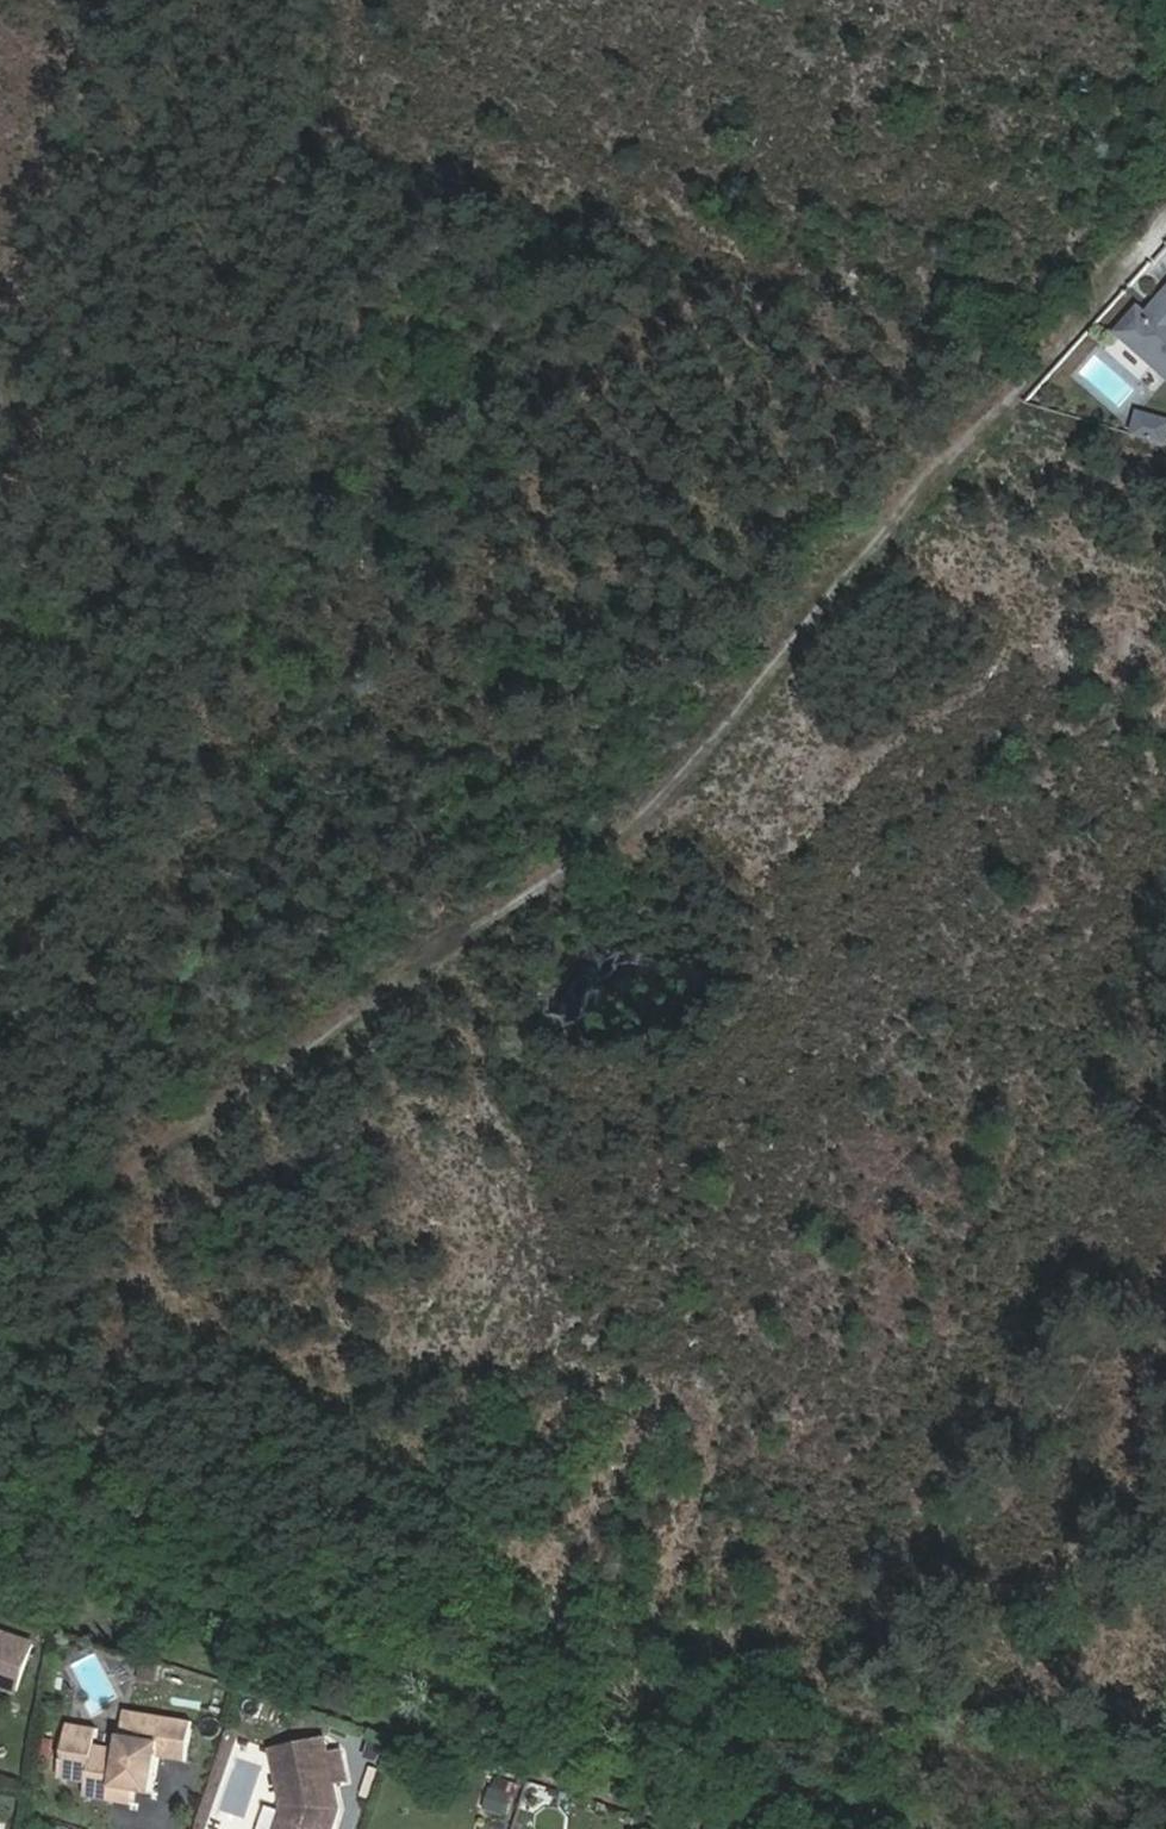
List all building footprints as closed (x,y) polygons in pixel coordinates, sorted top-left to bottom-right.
[(1119,338),(1165,378),(1165,299),(1154,313),(1157,315),(1152,322),(1150,322),(1148,320),(1140,314),(1119,338)] [(1154,313),(1148,320),(1150,322),(1152,322),(1157,315),(1154,313)] [(1156,416),(1137,411),(1132,432),(1150,437),(1156,416)] [(1165,433),(1165,419),(1156,416),(1150,437),(1164,441),(1165,433)] [(15,1686),(31,1639),(0,1628),(0,1681),(15,1686)] [(91,1740),(61,1735),(55,1772),(84,1777),(81,1791),(108,1795),(111,1781),(131,1784),(149,1787),(155,1750),(182,1755),(189,1715),(122,1704),(115,1744),(91,1740)] [(64,1718),(61,1735),(91,1740),(94,1723),(64,1718)] [(271,1748),(284,1803),(274,1828),(332,1828),(340,1808),(334,1779),(346,1776),(339,1747),(327,1750),(324,1735),(271,1748)] [(504,1816),(513,1785),(492,1778),(482,1810),(504,1816)] [(129,1798),(131,1784),(111,1781),(108,1795),(129,1798)]
